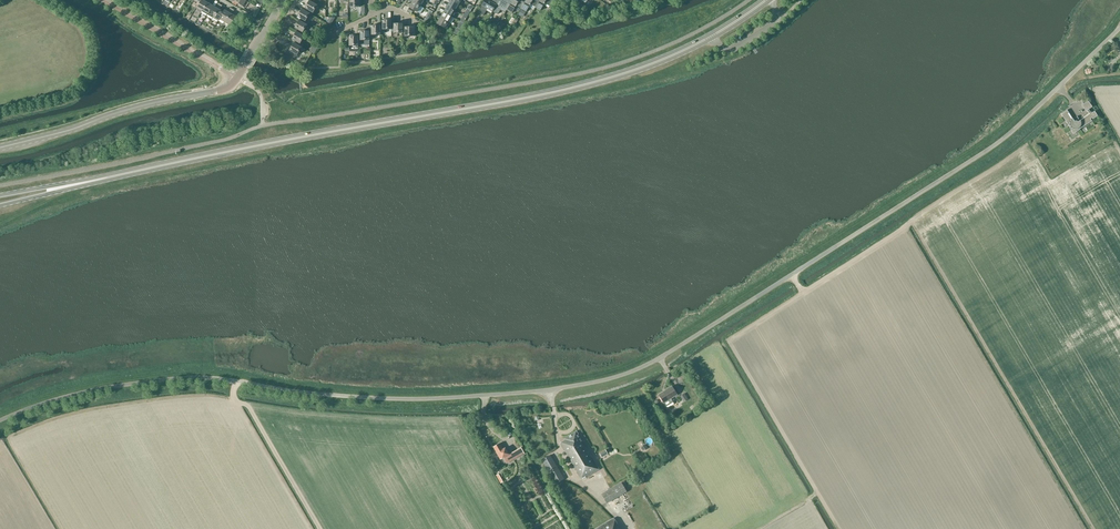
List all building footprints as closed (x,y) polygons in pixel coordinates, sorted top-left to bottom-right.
[(202,0),(201,0),(198,4),(195,8),(201,11),(206,3),(202,0)] [(412,0),(407,0),(409,1),(412,3),(409,8),(417,12),(421,6),(413,2),(413,1),(412,0)] [(451,0),(447,0),(450,2),(448,5),(447,6),(455,11),(458,5),(451,1),(451,0)] [(478,13),(483,16),(487,9),(492,11),(496,5),(499,0),(485,0),(478,13)] [(496,5),(492,11),(498,15),(502,7),(507,10),(510,4),(512,0),(499,0),(496,5)] [(524,2),(520,0),(512,0),(510,4),(507,10),(512,13),(516,6),(521,9),(525,3),(524,2)] [(539,1),(537,0),(526,0),(524,2),(525,3),(521,9),(526,12),(530,5),(535,8),(539,1)] [(535,8),(540,10),(544,3),(549,6),(553,0),(539,0),(539,1),(535,8)] [(313,13),(317,6),(309,1),(305,8),(313,13)] [(207,15),(212,6),(206,3),(201,11),(207,15)] [(444,12),(452,17),(454,18),(457,12),(455,11),(447,6),(448,5),(444,3),(443,5),(446,7),(444,11),(444,12)] [(212,18),(218,9),(212,6),(207,15),(212,18)] [(261,17),(265,9),(262,7),(257,15),(261,17)] [(223,12),(222,12),(218,9),(212,18),(218,21),(219,20),(219,19),(223,12)] [(305,21),(310,14),(302,9),(297,17),(305,21)] [(441,9),(440,11),(443,13),(441,17),(441,18),(448,22),(450,24),(451,24),(455,18),(454,18),(452,17),(444,12),(444,11),(441,9)] [(224,23),(229,13),(224,10),(222,12),(223,12),(219,19),(219,20),(224,23)] [(229,13),(224,23),(230,26),(235,17),(229,13)] [(441,18),(441,17),(438,15),(436,17),(440,19),(437,24),(445,28),(447,30),(450,24),(448,22),(441,18)] [(303,33),(308,25),(299,20),(295,28),(303,33)] [(383,24),(381,24),(381,26),(381,28),(383,28),(383,30),(386,30),(392,30),(392,27),(392,20),(383,20),(383,24)] [(501,30),(505,25),(501,22),(498,28),(497,27),(495,30),(499,32),(500,30),(501,30)] [(403,33),(403,24),(394,24),(394,27),(392,27),(392,30),(392,32),(394,32),(394,33),(403,33)] [(381,26),(372,26),(372,35),(381,35),(381,28),(381,26)] [(414,36),(414,27),(405,27),(405,36),(414,36)] [(370,41),(370,31),(361,31),(361,35),(358,35),(358,37),(359,37),(359,41),(361,41),(370,41)] [(300,44),(305,37),(296,32),(292,39),(300,44)] [(350,42),(345,42),(345,50),(350,50),(350,46),(359,46),(359,41),(359,37),(358,37),(355,37),(355,35),(350,35),(350,42)] [(298,55),(302,47),(294,43),(290,50),(298,55)] [(1079,130),(1092,121),(1090,119),(1092,118),(1093,119),(1098,116),(1094,111),(1091,113),(1089,110),(1092,107),(1088,101),(1083,104),(1081,101),(1083,104),(1082,105),(1086,111),(1087,110),(1089,114),(1089,115),(1080,121),(1077,117),(1073,119),(1067,110),(1067,111),(1061,115),(1069,127),(1069,128),(1073,134),(1079,130)] [(674,402),(672,399),(677,395),(672,386),(665,391),(666,392),(660,396),(666,407),(674,402)] [(582,479),(599,470),(577,431),(565,438),(565,440),(561,443),(582,479)] [(500,443),(493,447),(500,460),(503,458),(505,461),(511,457),(509,454),(506,449),(504,450),(500,443)] [(518,455),(511,459),(512,460),(524,453),(521,448),(515,451),(518,455)] [(564,479),(551,455),(542,460),(556,483),(564,479)] [(627,492),(624,487),(627,486),(624,481),(622,483),(621,482),(601,494),(607,503),(627,492)] [(614,518),(594,528),(621,528),(614,518)]
